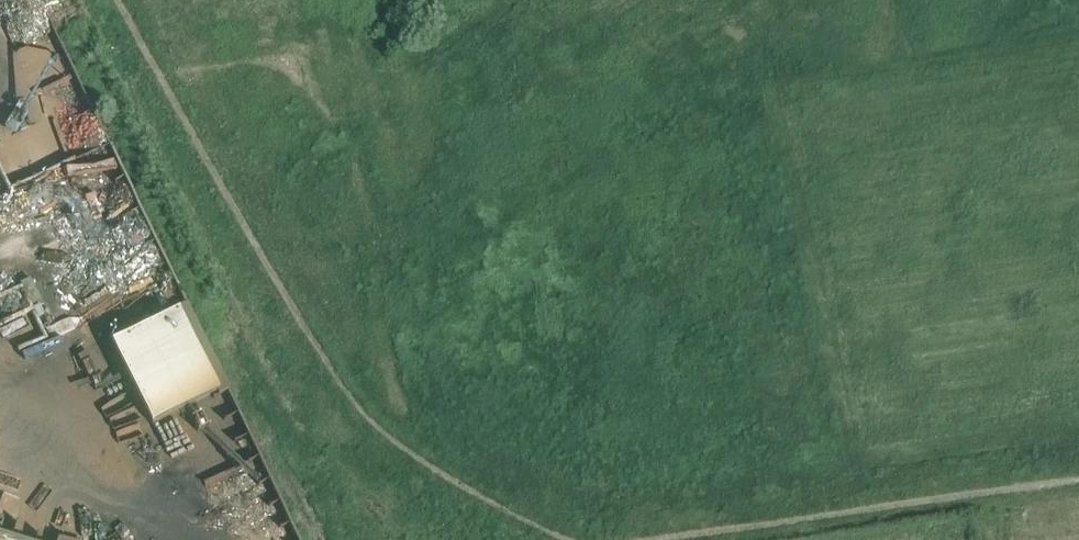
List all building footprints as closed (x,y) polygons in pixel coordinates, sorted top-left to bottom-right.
[(141,247),(121,257),(136,288),(156,279),(141,247)] [(175,306),(111,338),(111,341),(152,423),(217,391),(175,306)]
